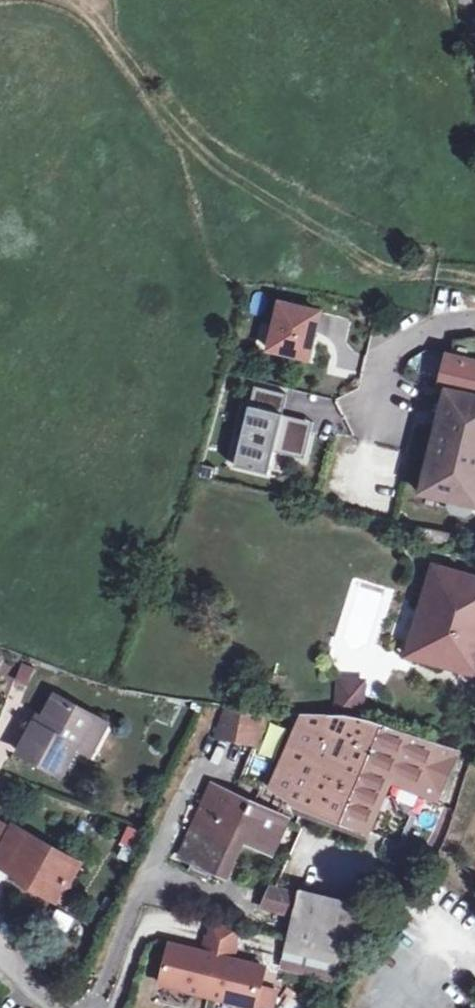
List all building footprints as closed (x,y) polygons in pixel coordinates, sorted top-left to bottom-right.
[(320,313),(281,303),(270,349),(309,359),(320,313)] [(454,339),(452,356),(449,356),(441,389),(445,390),(420,492),(443,498),(441,504),(447,505),(453,512),(467,516),(473,511),(474,506),(474,337),(454,339)] [(250,408),(244,406),(237,436),(248,438),(241,466),(249,468),(248,470),(269,475),(276,445),(284,447),(282,454),(305,460),(314,423),(283,416),(288,395),(255,387),(250,408)] [(198,480),(209,482),(213,483),(216,470),(202,466),(198,480)] [(426,531),(423,543),(444,549),(449,535),(427,529),(426,531)] [(435,566),(408,656),(474,673),(474,577),(435,566)] [(365,681),(339,680),(338,713),(363,714),(365,681)] [(81,750),(97,719),(55,697),(40,726),(36,723),(20,754),(62,776),(77,748),(81,750)] [(220,735),(257,741),(266,713),(229,707),(220,735)] [(266,713),(257,741),(272,744),(282,713),(266,713)] [(320,812),(323,814),(364,829),(386,778),(439,801),(459,750),(367,718),(346,715),(339,715),(306,714),(274,787),(285,795),(284,799),(320,812)] [(107,724),(97,719),(81,750),(91,755),(107,724)] [(263,849),(277,814),(212,784),(181,856),(222,874),(238,838),(263,849)] [(285,818),(277,814),(263,849),(271,852),(285,818)] [(68,884),(80,864),(13,826),(0,851),(0,864),(24,878),(22,881),(54,899),(64,882),(68,884)] [(131,861),(142,831),(127,826),(117,856),(131,861)] [(304,835),(296,854),(317,863),(325,844),(304,835)] [(58,901),(68,884),(64,882),(54,899),(58,901)] [(295,918),(302,892),(271,884),(260,910),(295,918)] [(290,940),(348,954),(376,915),(364,907),(302,892),(295,918),(290,940)] [(170,944),(160,983),(254,1007),(264,968),(231,960),(236,943),(206,936),(202,952),(170,944)] [(333,980),(348,954),(290,940),(283,967),(333,980)] [(1,1001),(9,993),(0,984),(0,999),(1,1001)] [(307,999),(288,991),(280,1007),(303,1007),(307,999)]
